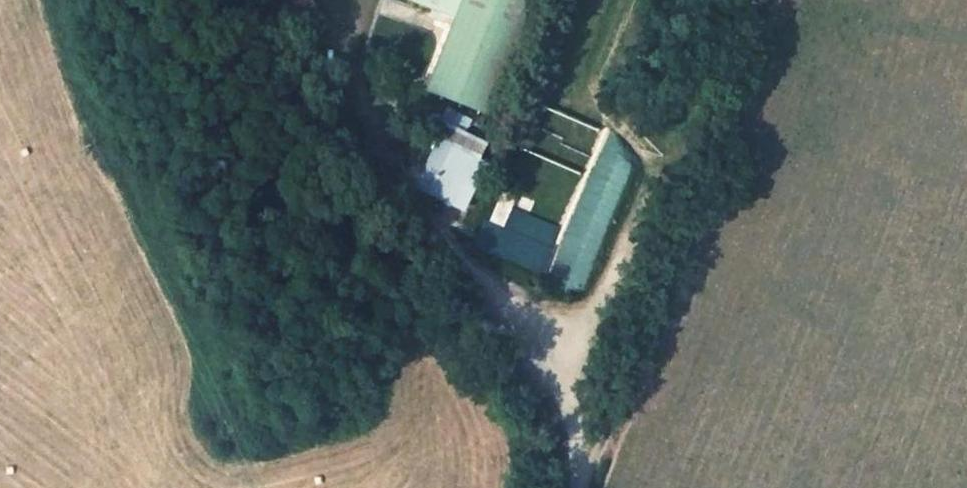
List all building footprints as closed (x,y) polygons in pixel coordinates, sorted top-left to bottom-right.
[(390,0),(386,0),(380,14),(441,36),(446,20),(390,0)] [(462,0),(410,0),(455,18),(462,0)] [(455,18),(426,87),(484,111),(529,0),(462,0),(455,18)] [(473,117),(447,107),(442,119),(468,130),(473,117)] [(490,144),(431,119),(425,135),(484,160),(490,144)] [(507,230),(527,237),(540,200),(520,193),(507,230)]
